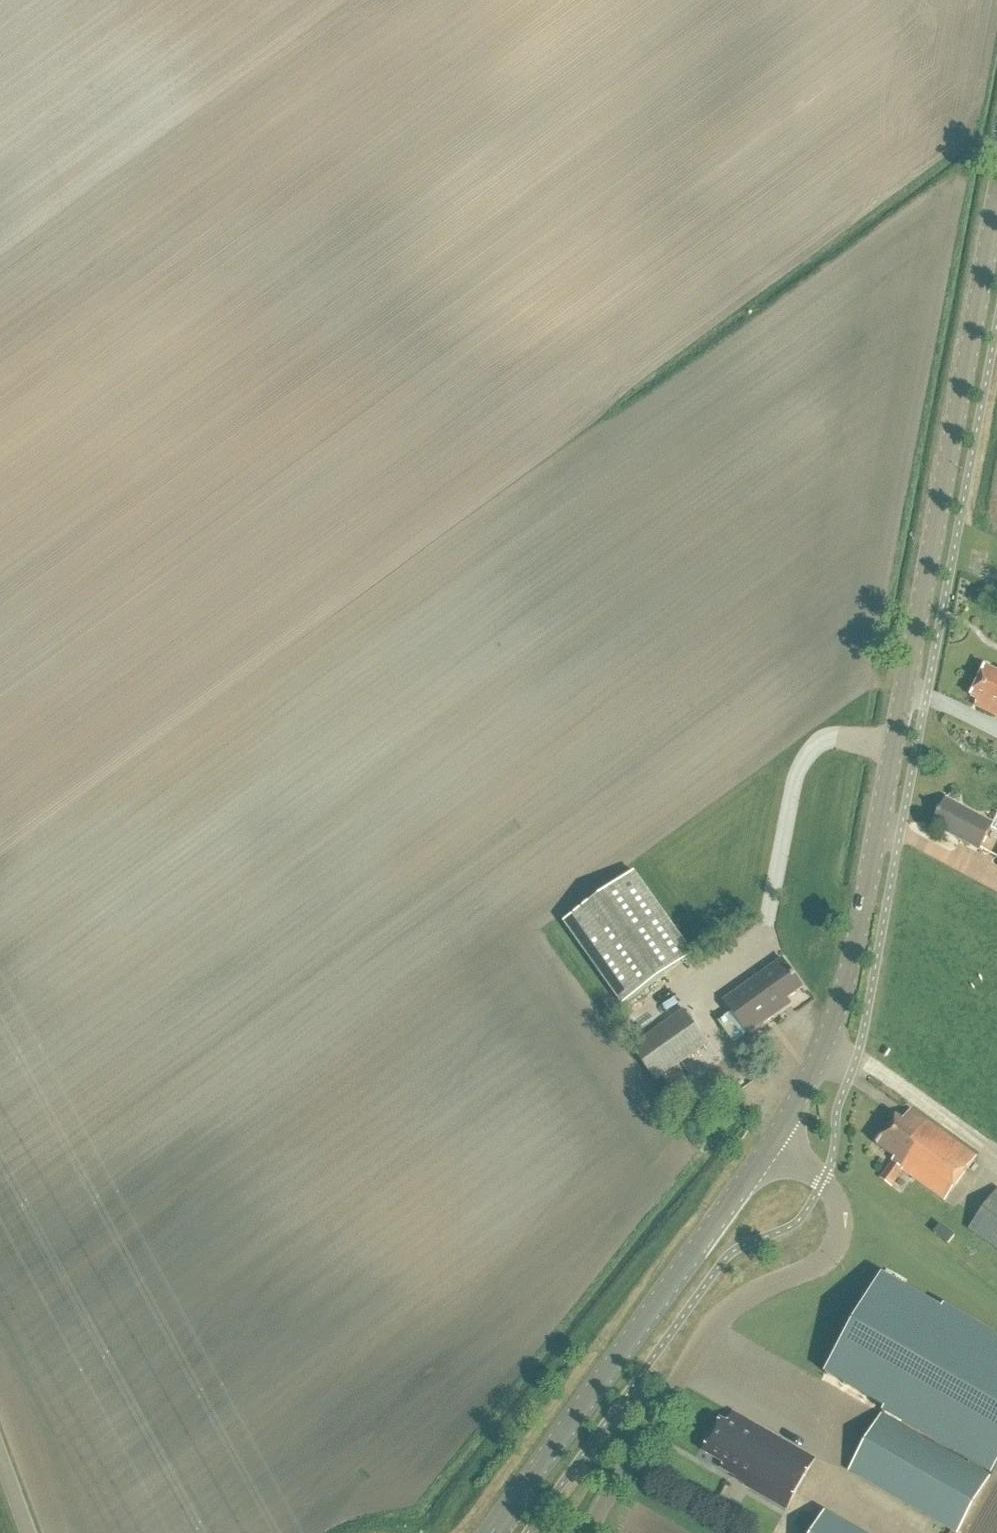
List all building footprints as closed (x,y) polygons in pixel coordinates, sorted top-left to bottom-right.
[(971,698),(978,701),(976,706),(996,716),(996,673),(984,667),(971,698)] [(948,834),(981,851),(995,824),(947,798),(933,824),(949,832),(948,834)] [(563,923),(622,1007),(694,956),(635,872),(563,923)] [(776,1017),(772,1011),(803,989),(783,960),(724,1001),(748,1036),(776,1017)] [(655,1082),(675,1068),(708,1045),(685,1011),(632,1049),(655,1082)] [(902,1171),(945,1202),(977,1158),(910,1110),(903,1120),(895,1114),(874,1144),(895,1159),(880,1179),(891,1187),(902,1171)] [(968,1229),(996,1250),(996,1189),(968,1229)] [(954,1236),(940,1225),(933,1234),(948,1244),(954,1236)] [(996,1467),(996,1337),(884,1272),(825,1374),(995,1472),(996,1467)] [(991,1477),(882,1414),(849,1471),(956,1532),(959,1532),(991,1477)] [(738,1483),(786,1509),(813,1460),(733,1415),(728,1424),(722,1421),(704,1452),(725,1464),(722,1469),(740,1479),(738,1483)] [(825,1511),(813,1532),(864,1532),(825,1511)]
